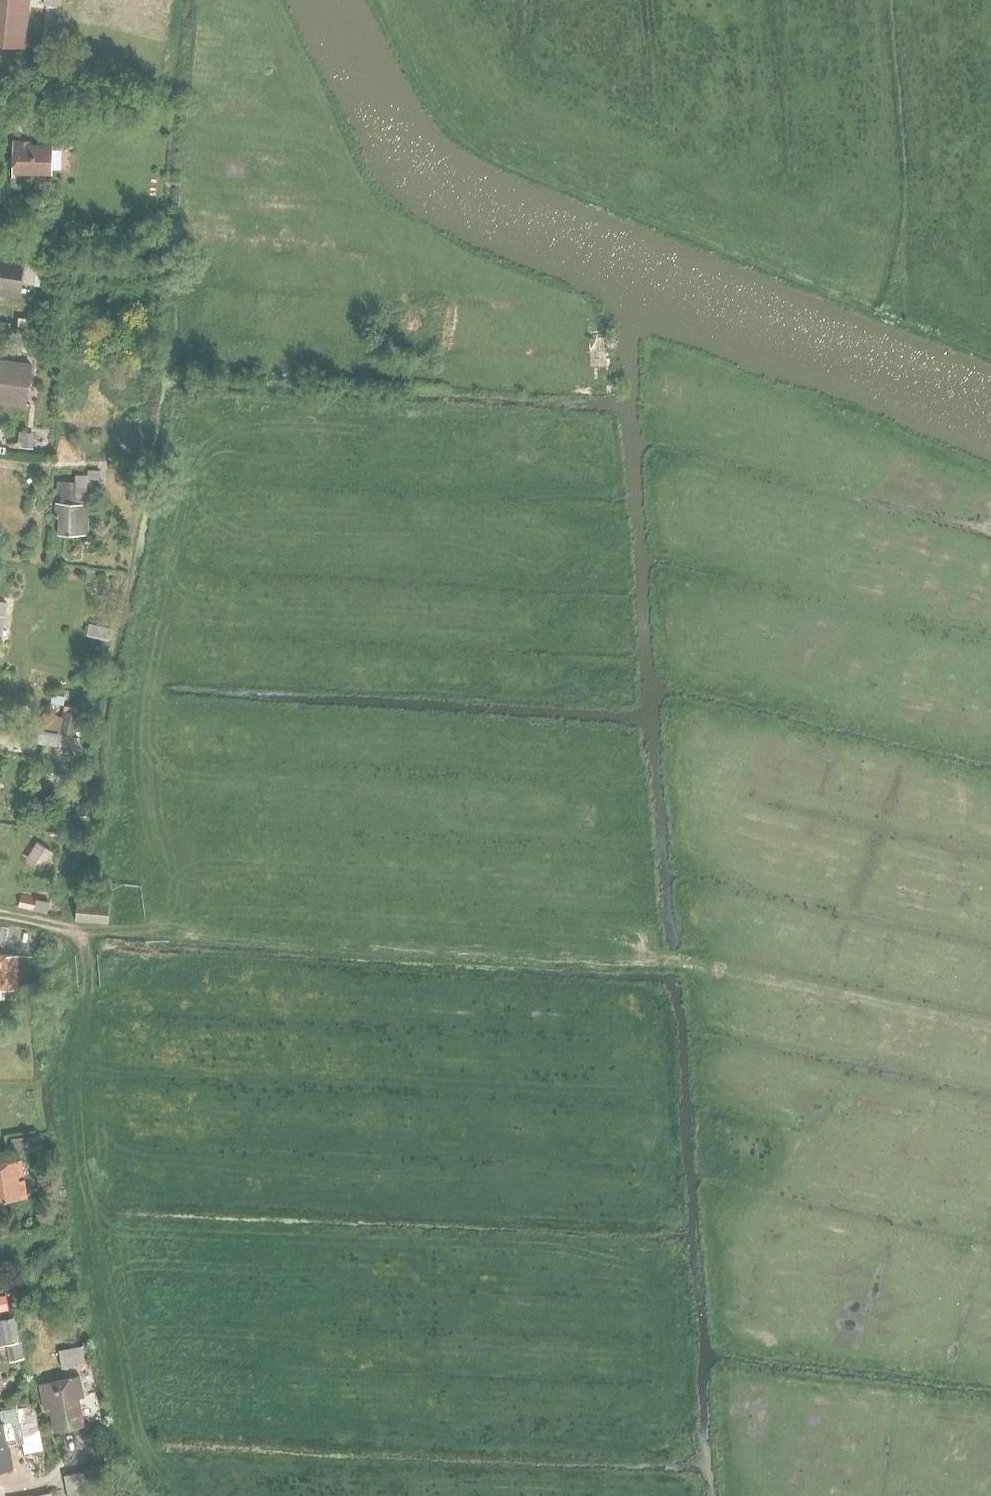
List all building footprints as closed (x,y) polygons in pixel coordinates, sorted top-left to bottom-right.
[(31,46),(36,0),(0,0),(0,43),(31,46)] [(38,137),(17,136),(16,175),(39,176),(39,172),(57,172),(58,142),(38,141),(38,137)] [(0,251),(0,288),(26,293),(32,256),(0,251)] [(593,367),(611,366),(610,343),(591,345),(593,367)] [(0,352),(0,400),(32,404),(38,357),(0,352)] [(92,533),(93,501),(58,500),(57,515),(63,516),(62,532),(92,533)] [(79,734),(83,710),(46,704),(42,728),(79,734)] [(49,869),(60,851),(41,839),(30,856),(49,869)] [(78,907),(77,922),(107,924),(109,909),(78,907)] [(0,952),(0,986),(21,987),(22,952),(0,952)] [(18,996),(19,989),(0,988),(0,995),(18,996)] [(26,1158),(0,1161),(0,1202),(27,1198),(24,1173),(28,1173),(26,1158)] [(13,1307),(10,1291),(0,1293),(0,1309),(13,1307)] [(29,1354),(20,1312),(0,1317),(0,1343),(9,1341),(13,1358),(29,1354)] [(64,1367),(90,1363),(88,1344),(62,1347),(64,1367)] [(87,1376),(43,1382),(47,1409),(55,1408),(58,1427),(89,1423),(86,1402),(91,1402),(87,1376)] [(11,1418),(0,1420),(0,1467),(19,1463),(11,1418)] [(96,1469),(69,1472),(72,1495),(100,1495),(96,1469)]
